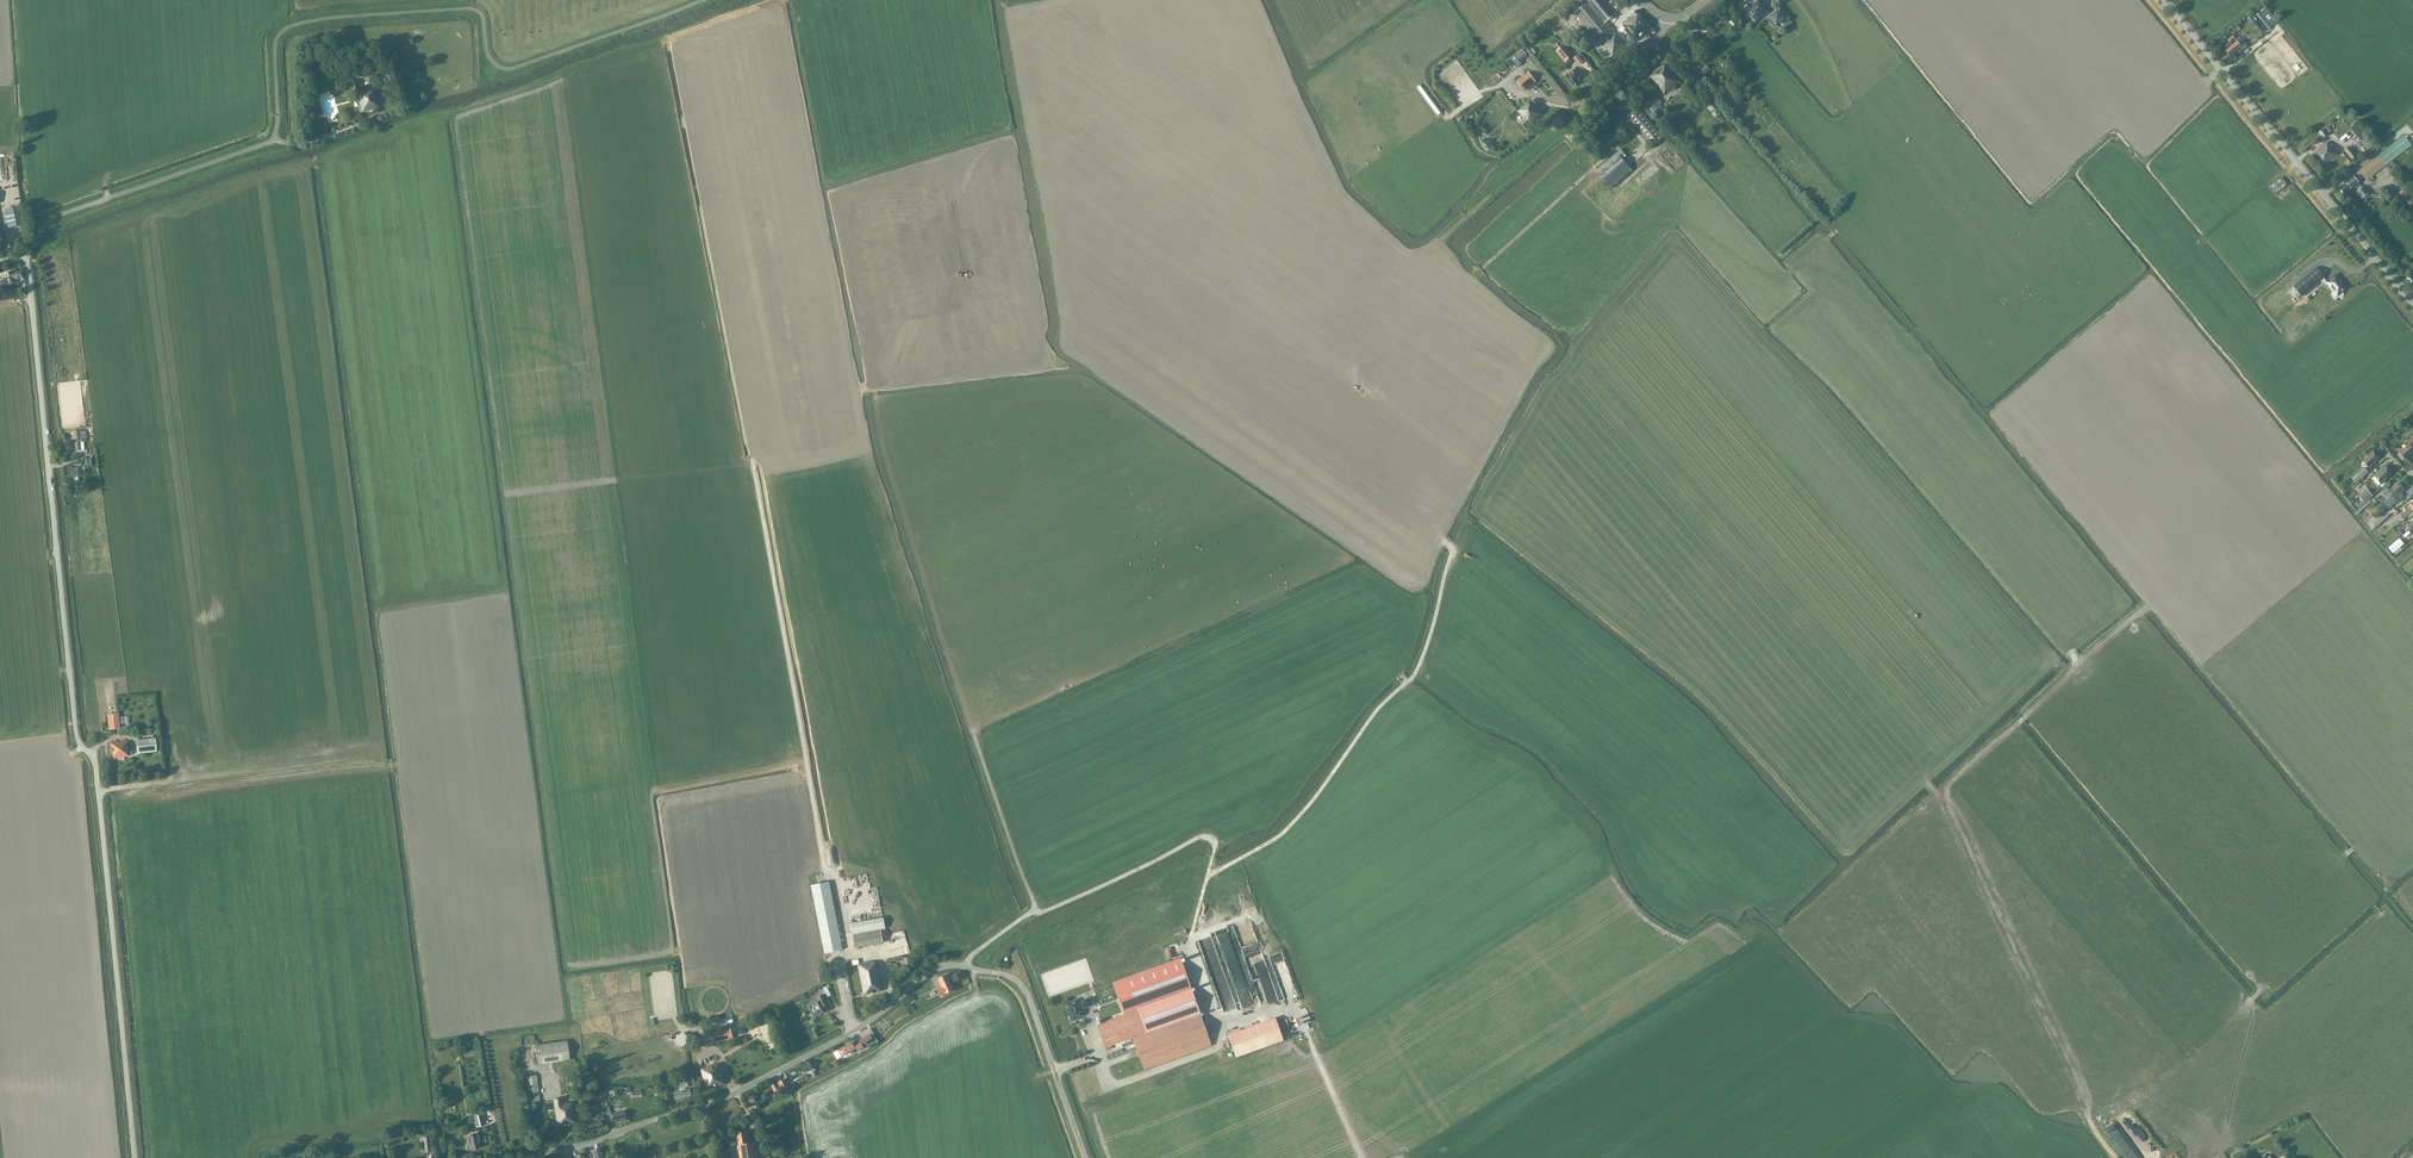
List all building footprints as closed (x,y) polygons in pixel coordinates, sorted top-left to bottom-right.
[(1606,23),(1616,14),(1604,0),(1591,0),(1589,2),(1587,3),(1604,24),(1606,23)] [(1749,3),(1744,7),(1756,22),(1769,12),(1760,0),(1759,0),(1756,3),(1755,2),(1751,5),(1749,3)] [(1618,37),(1606,23),(1604,24),(1587,3),(1575,14),(1593,36),(1588,40),(1593,46),(1598,42),(1602,46),(1603,45),(1613,57),(1626,46),(1624,44),(1618,37)] [(1631,38),(1624,44),(1628,48),(1652,29),(1637,10),(1632,14),(1633,16),(1622,24),(1626,29),(1625,30),(1631,38)] [(2264,10),(2261,12),(2258,15),(2269,28),(2272,26),(2264,15),(2266,13),(2264,10)] [(1778,11),(1770,17),(1776,25),(1784,19),(1778,11)] [(2237,25),(2233,29),(2236,33),(2241,29),(2237,25)] [(1694,33),(1682,43),(1690,54),(1692,56),(1696,52),(1695,50),(1700,46),(1699,45),(1702,42),(1694,33)] [(2239,37),(2235,40),(2232,36),(2227,40),(2232,46),(2226,51),(2230,56),(2240,47),(2242,50),(2246,47),(2239,37)] [(1563,45),(1557,50),(1566,61),(1572,57),(1563,45)] [(1578,55),(1574,59),(1579,65),(1583,61),(1578,55)] [(1670,91),(1679,82),(1666,64),(1650,77),(1652,79),(1649,82),(1652,86),(1656,83),(1664,94),(1669,90),(1670,91)] [(1703,75),(1710,70),(1706,65),(1699,71),(1703,75)] [(1575,69),(1566,77),(1574,87),(1578,83),(1580,81),(1578,79),(1581,77),(1575,69)] [(1528,73),(1517,81),(1524,91),(1536,82),(1528,73)] [(361,87),(358,87),(357,82),(350,84),(353,94),(356,93),(361,113),(378,107),(374,90),(369,91),(369,90),(362,92),(361,87)] [(1721,95),(1725,92),(1721,86),(1716,90),(1721,95)] [(1649,100),(1644,105),(1652,115),(1658,109),(1659,110),(1662,107),(1660,104),(1661,103),(1659,99),(1658,99),(1655,96),(1649,100)] [(1631,105),(1625,97),(1621,101),(1620,100),(1618,102),(1619,103),(1614,107),(1620,114),(1626,109),(1630,114),(1628,116),(1653,147),(1663,139),(1638,108),(1635,110),(1631,105)] [(1521,123),(1525,128),(1541,115),(1538,112),(1539,111),(1535,106),(1536,105),(1532,100),(1517,111),(1524,120),(1521,123)] [(313,103),(309,104),(311,109),(314,108),(317,118),(323,116),(319,101),(313,103)] [(2360,129),(2356,125),(2351,129),(2355,134),(2359,139),(2368,151),(2375,145),(2361,128),(2360,129)] [(2323,139),(2331,132),(2326,127),(2319,133),(2323,139)] [(1604,152),(1618,141),(1611,133),(1598,144),(1604,152)] [(2385,166),(2411,145),(2403,135),(2377,156),(2385,166)] [(1489,149),(1495,145),(1490,139),(1485,143),(1489,149)] [(2333,145),(2331,146),(2330,146),(2326,142),(2311,155),(2323,169),(2339,156),(2334,149),(2336,148),(2333,145)] [(2360,160),(2358,158),(2349,147),(2340,155),(2347,164),(2352,160),(2355,164),(2360,160)] [(1621,149),(1596,170),(1612,188),(1633,170),(1621,157),(1625,154),(1621,149)] [(2371,177),(2385,166),(2377,156),(2359,171),(2367,181),(2367,180),(2368,182),(2373,179),(2371,177)] [(1633,178),(1637,183),(1647,175),(1644,170),(1633,178)] [(2351,189),(2351,190),(2355,187),(2358,190),(2356,192),(2362,198),(2368,193),(2363,186),(2361,188),(2358,184),(2359,184),(2353,177),(2346,183),(2346,184),(2340,189),(2344,194),(2351,189)] [(2275,195),(2283,188),(2287,185),(2281,178),(2274,184),(2273,183),(2269,187),(2275,195)] [(2409,192),(2410,192),(2406,187),(2398,192),(2403,198),(2398,202),(2412,220),(2412,196),(2409,192)] [(4,210),(8,229),(25,225),(21,207),(4,210)] [(2316,268),(2293,287),(2301,296),(2320,280),(2325,286),(2327,284),(2333,290),(2334,290),(2338,295),(2343,292),(2342,291),(2346,288),(2341,282),(2340,282),(2339,280),(2339,279),(2339,278),(2336,274),(2327,282),(2324,278),(2316,268)] [(21,271),(4,274),(6,284),(14,283),(14,280),(22,279),(21,271)] [(74,432),(75,440),(87,438),(86,431),(74,432)] [(2399,456),(2399,457),(2399,458),(2400,458),(2400,459),(2401,459),(2402,460),(2403,460),(2404,460),(2405,459),(2406,459),(2412,452),(2412,448),(2412,447),(2412,437),(2406,442),(2408,444),(2400,452),(2401,453),(2400,453),(2400,454),(2399,454),(2399,455),(2399,456)] [(80,442),(74,443),(75,450),(81,450),(81,446),(84,446),(84,442),(80,443),(80,442)] [(2368,467),(2379,459),(2374,452),(2363,461),(2368,467)] [(73,463),(72,463),(72,467),(66,468),(67,478),(73,478),(74,482),(78,481),(78,477),(77,467),(81,466),(81,462),(79,462),(79,460),(73,460),(73,463)] [(2381,484),(2392,474),(2386,467),(2379,473),(2378,472),(2374,475),(2381,484)] [(2369,472),(2365,468),(2363,469),(2362,468),(2351,477),(2356,483),(2369,472)] [(2386,486),(2383,488),(2391,498),(2385,503),(2389,509),(2395,503),(2402,498),(2399,494),(2405,489),(2399,482),(2389,490),(2386,486)] [(2367,489),(2359,497),(2364,502),(2360,505),(2362,507),(2366,504),(2365,503),(2373,496),(2367,489)] [(2366,528),(2369,531),(2375,526),(2372,522),(2366,528)] [(2400,538),(2389,548),(2393,553),(2404,544),(2400,538)] [(2040,684),(2042,686),(2051,677),(2047,673),(2037,682),(2040,684)] [(110,729),(119,728),(117,715),(108,716),(110,729)] [(138,754),(157,752),(155,738),(136,740),(138,754)] [(111,743),(112,758),(129,756),(129,755),(132,755),(131,744),(128,744),(128,741),(127,741),(117,742),(111,743)] [(825,953),(842,949),(829,882),(811,885),(825,953)] [(852,933),(885,927),(883,918),(850,923),(852,933)] [(855,947),(883,942),(881,929),(852,935),(855,947)] [(864,994),(882,991),(877,962),(872,962),(871,961),(859,964),(859,959),(852,961),(853,965),(858,964),(864,994)] [(1211,1045),(1181,959),(1113,984),(1125,1015),(1097,1025),(1105,1047),(1132,1037),(1144,1069),(1211,1045)] [(937,989),(940,996),(948,992),(947,990),(952,988),(947,975),(938,979),(937,979),(940,985),(941,985),(942,987),(937,989)] [(828,1005),(827,1002),(823,994),(817,998),(818,1001),(813,1003),(819,1015),(827,1011),(825,1006),(828,1005)] [(1072,1021),(1077,1019),(1078,1018),(1078,1017),(1083,1015),(1082,1011),(1083,1009),(1090,1006),(1088,998),(1078,1002),(1078,1000),(1067,1004),(1071,1013),(1069,1016),(1071,1020),(1072,1021)] [(1275,1018),(1228,1035),(1236,1057),(1283,1040),(1275,1018)] [(759,1034),(767,1033),(765,1022),(758,1023),(759,1034)] [(731,1028),(713,1033),(715,1043),(733,1038),(731,1028)] [(858,1051),(874,1042),(870,1034),(863,1038),(859,1040),(860,1042),(854,1046),(852,1042),(843,1047),(838,1050),(841,1057),(847,1054),(850,1051),(851,1054),(854,1053),(852,1050),(856,1048),(858,1051)] [(800,1048),(820,1039),(819,1036),(799,1045),(800,1048)] [(1058,1046),(1055,1047),(1058,1056),(1069,1052),(1064,1039),(1062,1040),(1056,1042),(1058,1046)] [(537,1065),(570,1060),(567,1041),(535,1045),(537,1065)] [(707,1090),(725,1084),(719,1064),(718,1064),(718,1063),(709,1066),(705,1055),(697,1057),(707,1090)] [(811,1064),(809,1065),(808,1061),(800,1065),(804,1073),(813,1069),(811,1064)] [(529,1103),(540,1101),(537,1075),(526,1077),(529,1103)] [(689,1088),(686,1089),(685,1088),(696,1085),(693,1075),(682,1077),(680,1078),(681,1083),(684,1082),(684,1085),(680,1086),(681,1088),(680,1089),(680,1091),(673,1093),(675,1100),(692,1095),(689,1088)] [(782,1090),(789,1087),(785,1078),(778,1082),(782,1090)] [(771,1085),(774,1092),(779,1089),(776,1083),(771,1085)] [(755,1103),(759,1101),(755,1092),(745,1097),(749,1105),(751,1104),(754,1109),(757,1107),(755,1103)] [(611,1108),(622,1103),(618,1094),(607,1098),(611,1108)] [(608,1106),(605,1097),(605,1096),(601,1097),(602,1098),(604,1107),(605,1107),(609,1122),(612,1121),(613,1124),(627,1120),(624,1110),(611,1114),(609,1106),(608,1106)] [(573,1103),(571,1103),(562,1104),(562,1098),(553,1100),(553,1105),(556,1126),(575,1124),(573,1103)] [(605,1124),(603,1115),(605,1114),(602,1102),(590,1106),(593,1117),(589,1118),(590,1122),(587,1123),(590,1132),(603,1128),(602,1125),(605,1124)] [(477,1127),(485,1125),(482,1113),(474,1115),(477,1127)] [(756,1142),(748,1143),(746,1132),(737,1134),(739,1144),(737,1145),(739,1157),(759,1157),(756,1142)] [(467,1150),(481,1147),(477,1134),(467,1137),(469,1144),(466,1145),(467,1150)] [(600,1148),(591,1151),(593,1157),(603,1157),(600,1148)]
